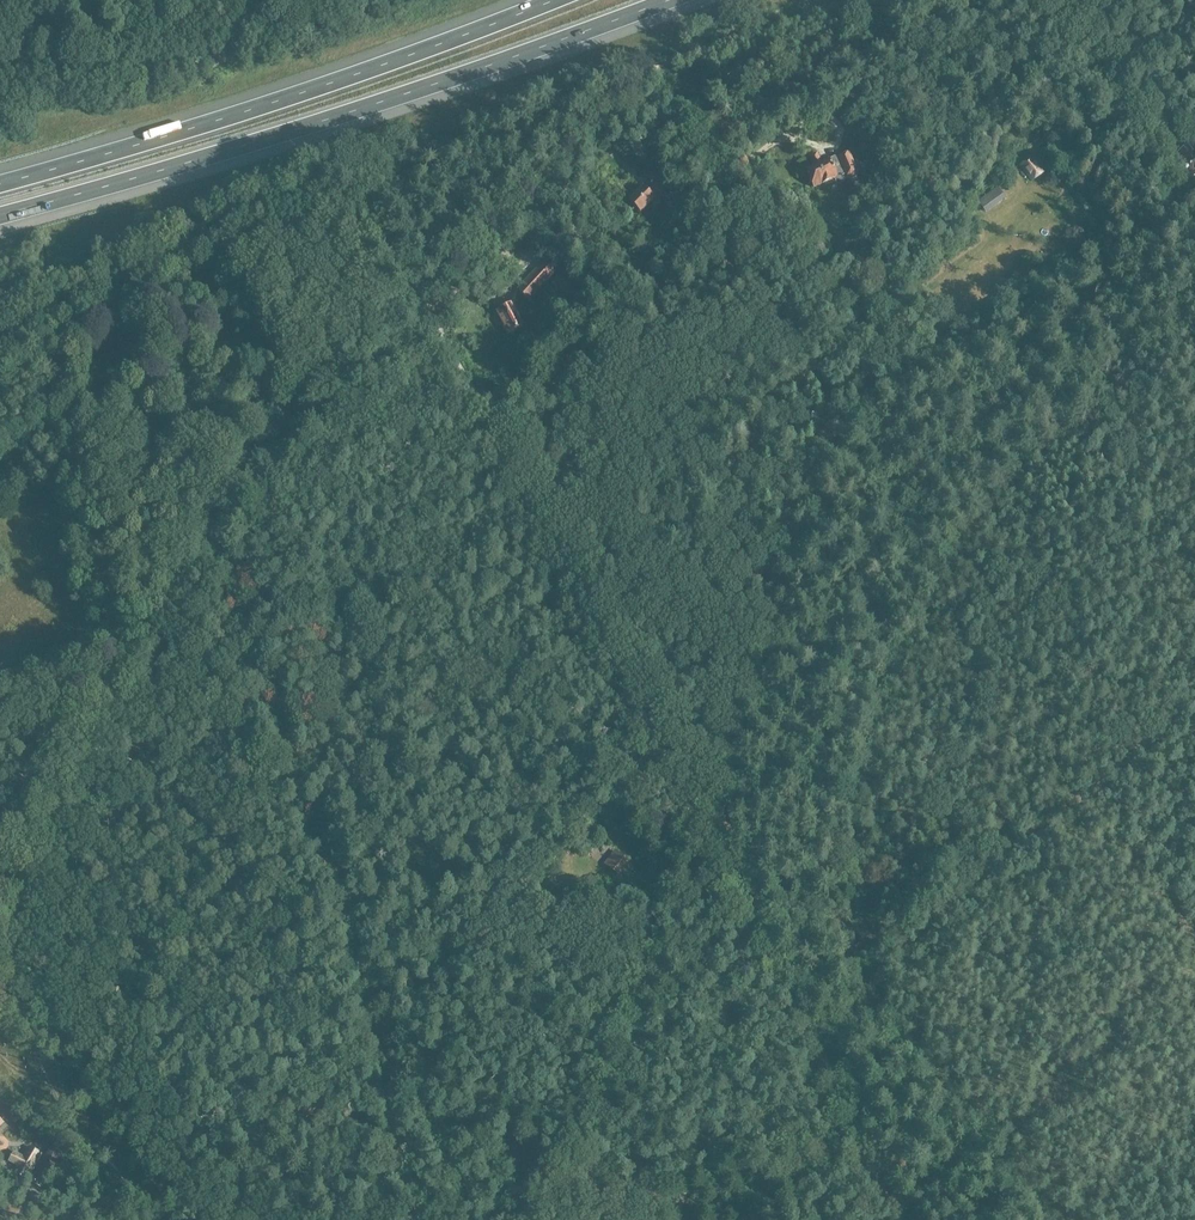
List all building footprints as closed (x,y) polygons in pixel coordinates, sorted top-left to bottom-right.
[(738,66),(735,62),(723,72),(730,80),(741,70),(738,66)] [(1178,154),(1185,162),(1182,165),(1192,178),(1194,175),(1194,154),(1188,146),(1178,154)] [(829,160),(821,163),(817,153),(810,156),(814,167),(807,170),(814,188),(836,179),(837,180),(841,182),(846,180),(849,181),(857,178),(858,175),(849,153),(830,161),(829,160)] [(1019,165),(1032,182),(1045,172),(1032,155),(1019,165)] [(643,188),(630,201),(641,212),(655,198),(663,189),(657,183),(648,191),(644,187),(643,188)] [(669,194),(665,198),(676,208),(687,196),(677,186),(673,190),(669,194)] [(986,213),(1006,198),(998,187),(978,201),(986,213)] [(674,224),(671,221),(663,229),(666,232),(674,224)] [(504,261),(505,277),(513,277),(512,261),(504,261)] [(529,301),(556,272),(544,261),(517,290),(529,301)] [(560,276),(552,284),(571,301),(579,293),(560,276)] [(512,305),(498,313),(505,326),(503,327),(507,335),(523,326),(512,305)] [(627,862),(614,852),(604,866),(617,876),(627,862)] [(12,1172),(27,1181),(42,1153),(28,1145),(22,1157),(21,1156),(24,1151),(17,1147),(14,1151),(8,1161),(17,1166),(12,1172)] [(62,1153),(50,1147),(30,1182),(43,1189),(62,1153)]
